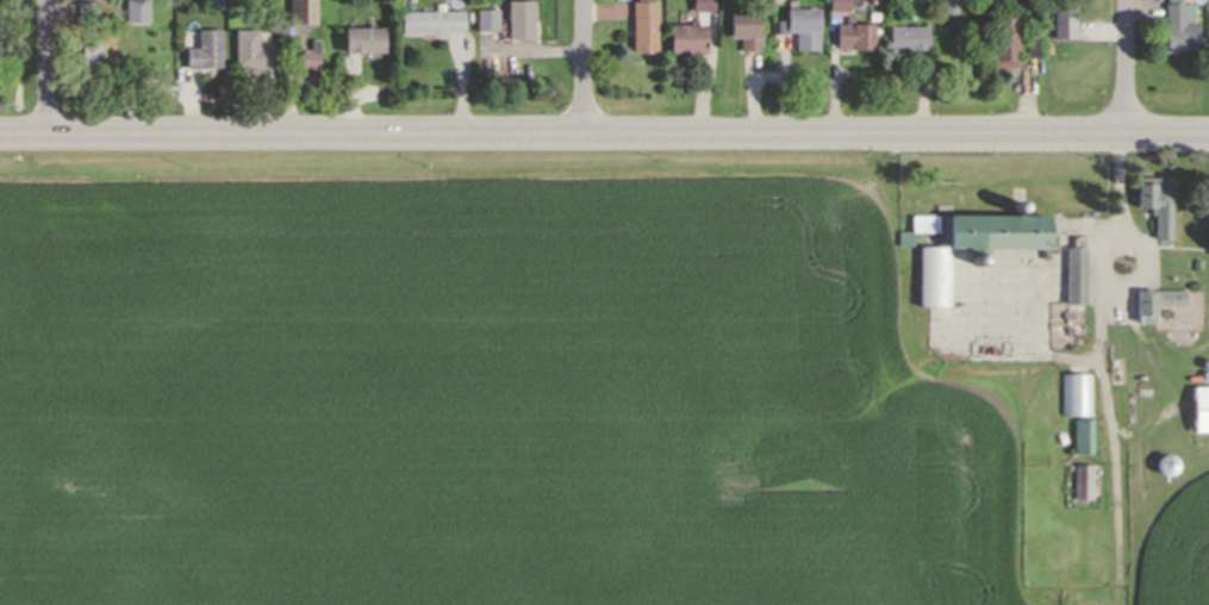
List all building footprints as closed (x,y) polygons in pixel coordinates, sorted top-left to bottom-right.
[(124,19),(125,0),(147,0),(147,20),(124,19)] [(283,24),(284,0),(311,0),(310,24),(283,24)] [(504,0),(529,1),(529,37),(503,38),(504,0)] [(630,0),(654,0),(653,50),(629,49),(630,0)] [(691,10),(691,0),(711,0),(711,10),(691,10)] [(828,10),(828,0),(849,0),(848,10),(828,10)] [(1166,1),(1185,1),(1185,19),(1198,19),(1198,48),(1177,48),(1177,45),(1166,44),(1166,1)] [(99,23),(77,23),(76,4),(99,4),(99,23)] [(781,7),(816,8),(815,52),(780,51),(781,7)] [(473,8),(494,8),(494,31),(473,31),(473,8)] [(459,32),(393,32),(393,10),(459,10),(459,32)] [(1054,11),(1074,11),(1073,38),(1054,38),(1054,11)] [(997,68),(997,63),(990,63),(987,13),(1015,12),(1017,61),(1009,62),(1009,68),(997,68)] [(756,52),(739,52),(739,42),(729,42),(729,14),(758,15),(756,52)] [(667,23),(703,23),(703,52),(666,52),(667,23)] [(220,29),(220,66),(182,66),(182,44),(195,44),(197,29),(220,29)] [(231,29),(254,29),(254,46),(268,46),(267,67),(229,67),(231,29)] [(1024,54),(1023,29),(1034,29),(1035,54),(1024,54)] [(840,51),(839,31),(873,30),(873,51),(840,51)] [(887,30),(924,30),(924,52),(887,51),(887,30)] [(344,32),(380,32),(380,54),(343,55),(344,32)] [(316,66),(299,66),(300,46),(307,48),(309,37),(317,38),(316,66)] [(98,69),(81,68),(82,43),(100,44),(98,69)] [(1157,247),(1155,211),(1147,211),(1147,206),(1135,206),(1134,182),(1167,182),(1169,245),(1157,247)] [(1018,199),(1021,199),(1023,201),(1023,205),(1022,208),(1018,210),(1016,210),(1014,207),(1012,204),(1015,200),(1018,199)] [(918,306),(918,245),(935,245),(935,232),(909,232),(909,219),(1043,219),(1043,258),(1039,258),(1039,245),(985,245),(985,252),(966,252),(966,245),(947,245),(947,306),(918,306)] [(909,232),(909,245),(896,245),(896,232),(909,232)] [(1064,248),(1083,247),(1082,302),(1062,302),(1064,248)] [(978,254),(980,254),(983,256),(983,260),(981,263),(978,264),(976,264),(972,262),(972,258),(973,255),(978,254)] [(1155,305),(1155,293),(1179,292),(1179,305),(1155,305)] [(1133,323),(1133,293),(1151,293),(1151,323),(1133,323)] [(1159,317),(1159,310),(1166,308),(1167,317),(1159,317)] [(1060,320),(1060,310),(1070,310),(1070,320),(1060,320)] [(1060,335),(1060,325),(1070,325),(1071,335),(1060,335)] [(1061,376),(1086,378),(1086,417),(1061,417),(1061,376)] [(1190,388),(1208,388),(1208,431),(1190,431),(1190,388)] [(1072,454),(1072,422),(1088,422),(1088,454),(1072,454)] [(1167,456),(1173,457),(1177,461),(1178,466),(1176,473),(1171,475),(1164,475),(1159,470),(1158,466),(1159,461),(1161,459),(1167,456)] [(1071,499),(1071,468),(1086,468),(1088,499),(1071,499)]
